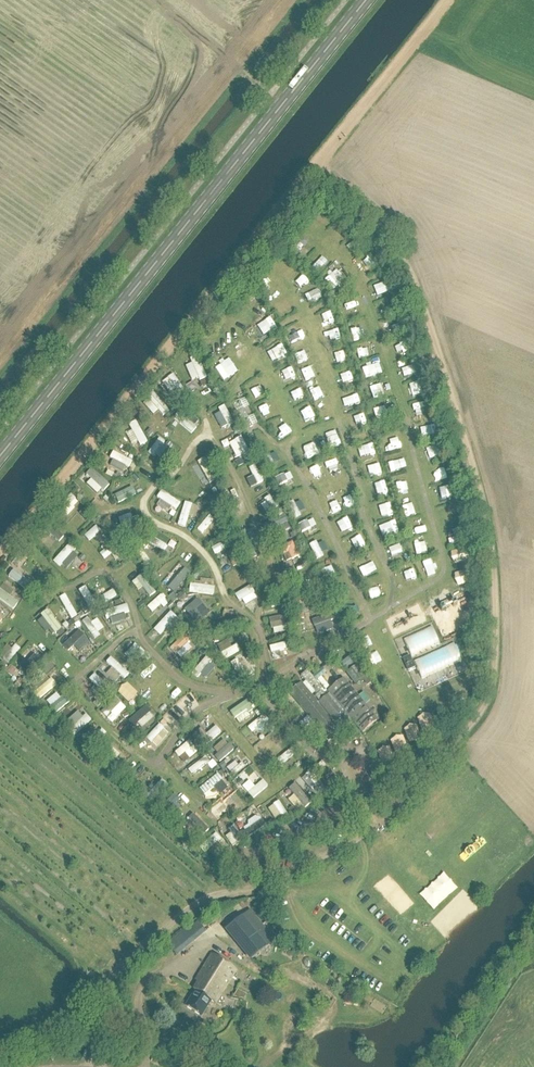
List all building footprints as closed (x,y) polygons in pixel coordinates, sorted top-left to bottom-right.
[(252,427),(252,426),(248,418),(244,410),(240,402),(240,401),(232,405),(245,431),(252,427)] [(284,404),(278,407),(284,421),(290,418),(284,404)] [(160,438),(165,435),(161,428),(156,431),(160,438)] [(150,439),(154,435),(150,430),(145,434),(150,439)] [(252,474),(257,470),(249,455),(243,458),(252,474)] [(109,472),(113,465),(105,460),(100,467),(109,472)] [(159,500),(177,504),(179,492),(161,489),(159,500)] [(43,511),(51,516),(57,508),(49,503),(43,511)] [(226,507),(217,504),(215,512),(224,514),(226,507)] [(385,519),(397,516),(395,509),(384,511),(385,519)] [(81,516),(87,521),(92,516),(86,511),(81,516)] [(80,555),(84,561),(101,552),(97,545),(80,555)] [(128,559),(124,555),(120,559),(123,563),(128,559)] [(303,556),(298,559),(302,566),(307,563),(303,556)] [(168,589),(173,594),(190,574),(185,570),(168,589)] [(143,576),(136,581),(149,598),(156,593),(143,576)] [(84,607),(93,604),(88,588),(79,591),(84,607)] [(68,593),(62,596),(67,605),(72,603),(68,593)] [(168,599),(172,603),(177,598),(173,594),(168,599)] [(182,595),(177,599),(180,603),(186,599),(182,595)] [(203,621),(202,619),(195,612),(202,607),(202,606),(197,600),(184,611),(197,626),(203,621)] [(322,602),(324,609),(332,607),(329,600),(322,602)] [(43,608),(51,619),(57,614),(49,603),(43,608)] [(388,624),(389,628),(406,623),(401,605),(390,609),(394,622),(388,624)] [(98,612),(92,614),(95,621),(100,619),(98,612)] [(147,632),(156,622),(150,617),(141,628),(147,632)] [(391,657),(420,648),(414,628),(384,637),(391,657)] [(221,641),(227,638),(224,633),(218,637),(221,641)] [(403,662),(408,674),(415,671),(410,658),(403,662)] [(178,671),(188,680),(196,671),(186,662),(178,671)] [(347,675),(355,685),(359,681),(361,684),(363,682),(367,686),(373,681),(360,664),(347,675)] [(316,694),(322,689),(307,672),(301,677),(316,694)] [(25,684),(20,680),(16,685),(20,689),(25,684)] [(290,694),(310,718),(305,722),(318,738),(323,734),(329,741),(351,721),(362,734),(377,721),(343,681),(329,693),(330,694),(328,697),(326,698),(321,692),(315,697),(320,703),(318,705),(306,692),(300,684),(290,694)] [(336,686),(332,681),(322,690),(326,695),(336,686)] [(26,710),(35,705),(31,698),(22,703),(26,710)] [(40,710),(45,706),(42,702),(37,706),(40,710)] [(231,706),(212,715),(216,724),(235,715),(231,706)] [(224,729),(230,739),(248,728),(242,717),(224,729)] [(70,727),(66,721),(59,726),(55,720),(46,727),(54,739),(70,727)] [(188,735),(195,729),(191,724),(184,730),(188,735)] [(140,731),(136,735),(141,739),(145,735),(140,731)] [(184,747),(203,740),(200,731),(181,737),(184,747)] [(239,741),(248,753),(260,744),(251,732),(239,741)] [(209,746),(195,758),(201,766),(216,753),(209,746)] [(260,762),(263,768),(275,761),(272,755),(260,762)] [(166,769),(173,779),(187,769),(180,760),(166,769)] [(187,800),(205,783),(198,776),(179,792),(187,800)] [(132,786),(136,781),(132,777),(128,782),(132,786)] [(277,791),(273,795),(287,808),(291,803),(277,791)] [(222,814),(228,810),(216,795),(205,804),(211,811),(216,807),(222,814)] [(263,822),(268,820),(260,805),(255,808),(263,822)] [(357,815),(342,822),(345,829),(360,821),(357,815)] [(212,837),(208,841),(216,849),(220,846),(212,837)] [(229,865),(231,864),(235,861),(233,857),(232,856),(225,860),(229,865)] [(266,901),(257,909),(261,913),(270,905),(266,901)] [(251,960),(274,941),(251,913),(228,932),(251,960)] [(197,922),(187,931),(185,929),(166,945),(177,957),(206,932),(197,922)] [(215,1004),(237,971),(212,955),(195,981),(198,982),(193,990),(195,991),(185,1007),(201,1017),(211,1001),(215,1004)]
